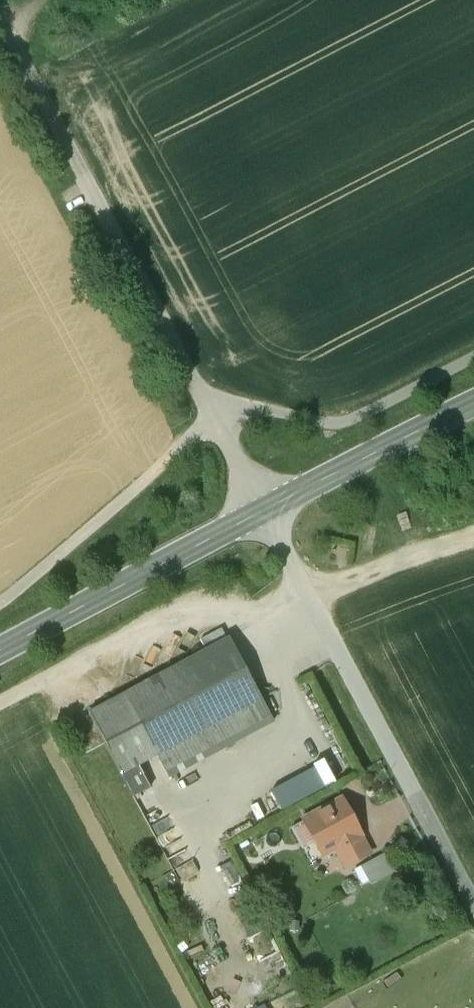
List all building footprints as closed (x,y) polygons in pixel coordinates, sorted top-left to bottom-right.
[(247,650),(103,728),(152,816),(170,806),(157,782),(179,770),(189,790),(293,733),(247,650)] [(364,813),(316,834),(334,873),(356,863),(369,893),(395,881),(364,813)]
